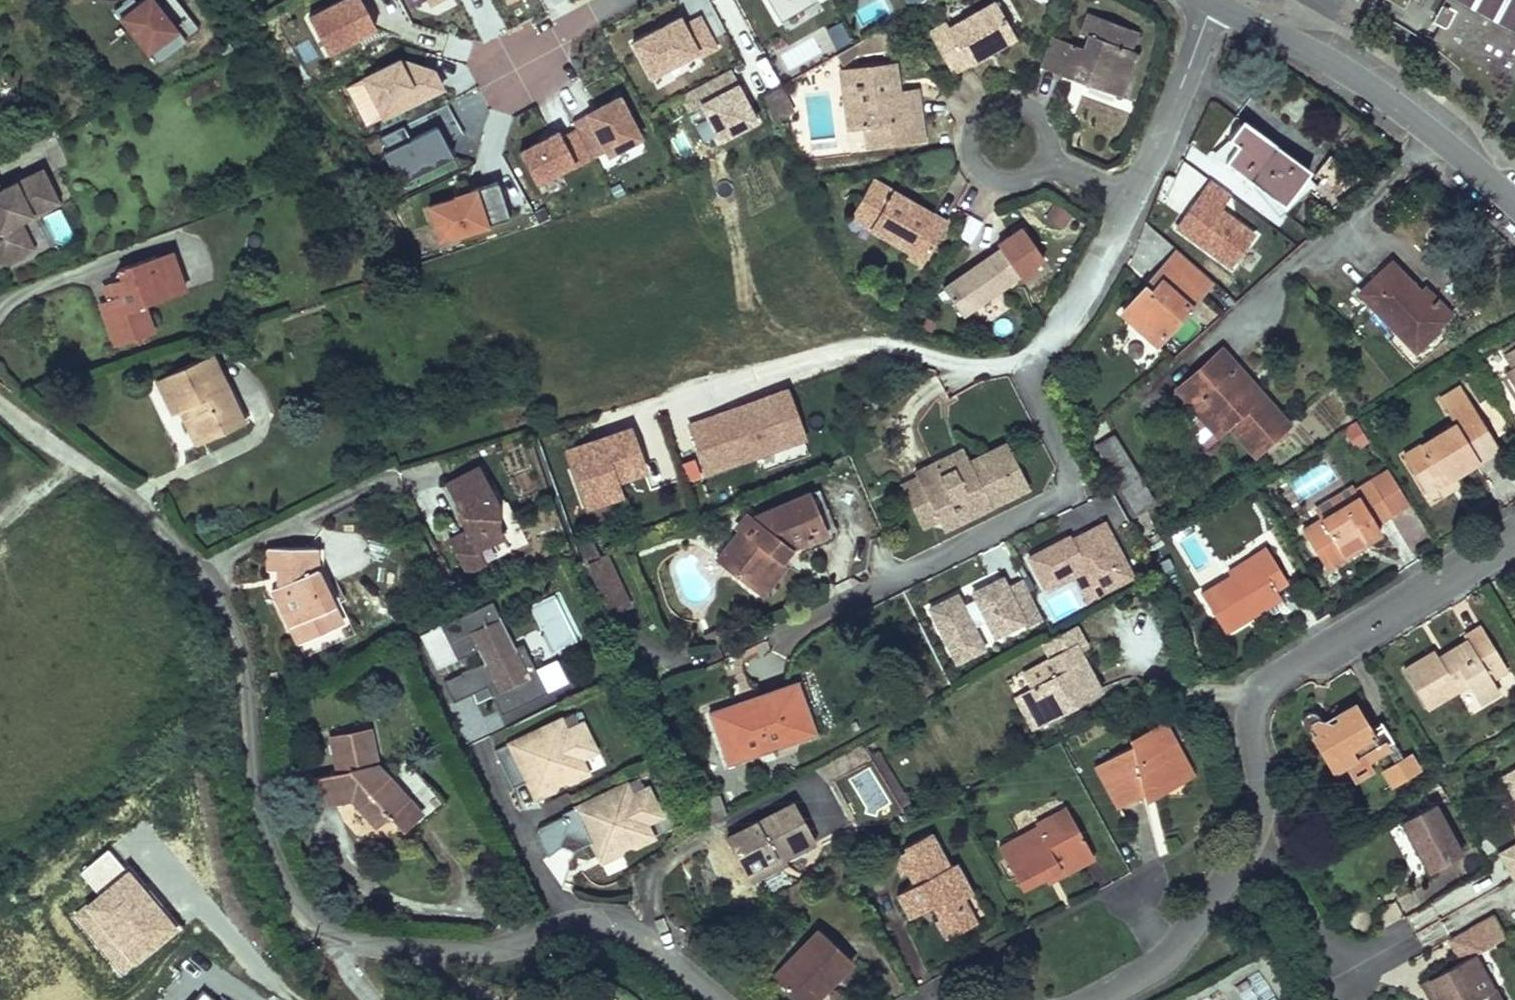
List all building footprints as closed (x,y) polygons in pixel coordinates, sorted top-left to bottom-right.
[(164,15),(178,5),(174,0),(141,0),(135,4),(132,0),(125,0),(113,10),(142,50),(146,47),(156,60),(183,40),(164,15)] [(308,19),(327,53),(375,28),(360,0),(342,0),(308,19)] [(780,19),(816,0),(769,0),(780,19)] [(905,6),(903,0),(888,0),(893,11),(905,6)] [(1511,82),(1514,74),(1514,0),(1444,0),(1432,22),(1439,26),(1432,39),(1511,82)] [(929,33),(953,75),(988,54),(986,51),(994,46),(996,50),(1016,38),(995,2),(949,28),(946,24),(929,33)] [(1084,50),(1052,37),(1040,68),(1074,81),(1078,70),(1088,74),(1085,81),(1087,86),(1120,98),(1127,80),(1123,71),(1130,51),(1138,32),(1089,14),(1082,34),(1089,36),(1084,50)] [(679,19),(633,44),(649,76),(696,53),(698,57),(715,47),(699,18),(684,26),(679,19)] [(835,49),(852,41),(842,19),(825,27),(835,49)] [(221,57),(232,50),(228,43),(221,46),(216,49),(221,57)] [(996,50),(994,46),(986,51),(988,54),(996,50)] [(1123,71),(1127,80),(1137,53),(1130,51),(1123,71)] [(344,85),(366,128),(443,90),(426,55),(405,66),(401,57),(344,85)] [(858,69),(861,88),(848,89),(853,129),(865,128),(867,148),(924,141),(917,90),(898,93),(887,94),(886,87),(896,74),(895,64),(858,69)] [(861,88),(858,69),(841,71),(848,130),(853,129),(848,89),(861,88)] [(729,70),(680,95),(689,111),(701,105),(720,138),(756,120),(729,70)] [(1074,81),(1087,86),(1085,81),(1088,74),(1078,70),(1074,81)] [(898,93),(896,74),(886,87),(887,94),(898,93)] [(785,96),(780,87),(761,98),(766,107),(785,96)] [(793,112),(785,96),(766,107),(773,123),(793,112)] [(619,97),(572,122),(576,130),(592,160),(607,151),(609,156),(641,138),(619,97)] [(377,137),(400,184),(433,169),(436,175),(458,165),(448,145),(464,138),(448,104),(377,137)] [(1228,138),(1237,144),(1225,162),(1255,184),(1283,205),(1306,175),(1309,171),(1242,120),(1228,138)] [(558,133),(519,153),(535,185),(573,164),(575,170),(592,160),(576,130),(561,137),(558,133)] [(1210,156),(1225,162),(1237,144),(1228,138),(1210,156)] [(0,191),(0,250),(6,262),(33,249),(19,222),(58,202),(42,171),(0,192),(0,191)] [(1254,187),(1279,218),(1310,191),(1315,184),(1306,175),(1283,205),(1255,184),(1254,187)] [(857,207),(877,219),(870,230),(910,253),(908,257),(922,266),(947,223),(901,196),(898,200),(891,196),(894,192),(873,180),(857,207)] [(456,199),(429,208),(435,225),(447,221),(452,239),(509,219),(496,183),(463,194),(465,200),(456,203),(456,199)] [(894,192),(891,196),(898,200),(901,196),(894,192)] [(62,207),(40,216),(53,246),(75,237),(62,207)] [(851,218),(870,230),(877,219),(857,207),(851,218)] [(1285,214),(1274,230),(1297,246),(1308,231),(1285,214)] [(1000,249),(1019,276),(1032,267),(1013,240),(1000,249)] [(1259,264),(1244,246),(1219,268),(1234,286),(1259,264)] [(943,289),(962,316),(1019,276),(1000,249),(943,289)] [(170,251),(156,256),(163,275),(169,272),(177,294),(184,291),(177,270),(170,251)] [(118,269),(122,279),(111,283),(116,297),(109,300),(100,303),(116,347),(153,334),(143,306),(177,294),(169,272),(163,275),(156,256),(118,269)] [(1418,291),(1391,263),(1360,293),(1415,350),(1438,328),(1436,327),(1449,315),(1435,300),(1431,304),(1418,291)] [(1171,269),(1165,264),(1144,287),(1150,292),(1171,269)] [(1122,313),(1156,343),(1200,294),(1171,269),(1150,292),(1144,287),(1122,313)] [(116,297),(111,283),(104,285),(109,300),(116,297)] [(1418,291),(1431,304),(1435,300),(1423,287),(1418,291)] [(1504,353),(1513,367),(1514,370),(1514,347),(1504,353)] [(1198,370),(1212,385),(1235,364),(1221,349),(1198,370)] [(188,407),(205,442),(244,424),(210,354),(157,379),(173,414),(179,412),(188,407)] [(1176,389),(1187,401),(1217,434),(1228,425),(1254,454),(1288,424),(1235,364),(1212,385),(1198,370),(1176,389)] [(1514,378),(1514,370),(1513,367),(1506,371),(1512,380),(1514,378)] [(791,388),(687,419),(705,477),(809,446),(791,388)] [(1217,434),(1187,401),(1176,411),(1206,444),(1217,434)] [(188,407),(179,412),(196,446),(205,442),(188,407)] [(1498,448),(1476,411),(1403,456),(1426,492),(1498,448)] [(1358,421),(1343,429),(1355,451),(1370,443),(1358,421)] [(644,470),(629,429),(568,450),(588,507),(620,495),(615,480),(644,470)] [(1096,445),(1122,488),(1139,478),(1114,435),(1096,445)] [(915,473),(919,479),(938,520),(956,511),(963,521),(991,507),(988,501),(1026,483),(1006,444),(969,462),(966,457),(938,471),(934,464),(915,473)] [(938,471),(966,457),(963,450),(934,464),(938,471)] [(446,483),(459,507),(464,507),(464,525),(467,531),(449,540),(466,575),(485,565),(477,550),(502,537),(497,527),(499,506),(477,467),(446,483)] [(1139,478),(1122,488),(1136,510),(1153,500),(1139,478)] [(922,528),(938,520),(919,479),(902,487),(922,528)] [(1392,513),(1371,481),(1354,491),(1358,497),(1322,519),(1303,531),(1324,566),(1380,532),(1375,524),(1392,513)] [(988,501),(991,507),(1028,489),(1026,483),(988,501)] [(1315,509),(1322,519),(1358,497),(1351,487),(1315,509)] [(716,560),(751,586),(774,556),(780,561),(781,559),(791,547),(826,532),(810,493),(770,510),(777,525),(765,527),(757,521),(747,534),(740,529),(716,560)] [(770,510),(753,518),(757,521),(765,527),(777,525),(770,510)] [(944,530),(963,521),(956,511),(938,520),(944,530)] [(747,534),(757,521),(753,518),(747,513),(737,526),(740,529),(747,534)] [(1025,557),(1044,594),(1073,579),(1086,605),(1137,579),(1105,516),(1025,557)] [(575,544),(583,562),(599,556),(591,538),(575,544)] [(1282,598),(1276,589),(1288,582),(1269,552),(1266,546),(1252,555),(1255,561),(1231,576),(1201,594),(1225,633),(1264,609),(1281,598),(1282,598)] [(333,606),(315,570),(316,549),(268,549),(268,570),(275,570),(285,570),(291,581),(276,588),(272,590),(298,643),(332,627),(324,610),(333,606)] [(603,554),(583,562),(608,615),(627,606),(603,554)] [(1231,576),(1255,561),(1252,555),(1228,570),(1231,576)] [(774,556),(751,586),(761,595),(786,563),(781,559),(780,561),(774,556)] [(276,588),(291,581),(285,570),(275,570),(276,588)] [(992,647),(1044,620),(1018,570),(967,597),(962,588),(924,608),(955,667),(992,648),(992,647)] [(1286,606),(1281,598),(1264,609),(1269,616),(1286,606)] [(486,687),(501,715),(546,692),(521,644),(515,647),(512,641),(492,602),(441,628),(458,661),(478,650),(485,663),(463,675),(473,694),(486,687)] [(332,627),(341,623),(333,606),(324,610),(332,627)] [(1079,652),(1087,648),(1082,639),(1075,626),(1042,643),(1050,657),(1075,643),(1079,652)] [(521,644),(546,692),(568,680),(540,627),(512,641),(515,647),(521,644)] [(1434,651),(1403,671),(1426,709),(1457,689),(1454,684),(1463,678),(1467,683),(1478,703),(1498,690),(1491,679),(1484,668),(1501,658),(1481,627),(1464,637),(1467,641),(1448,652),(1453,660),(1444,666),(1439,658),(1434,651)] [(1023,691),(1042,725),(1102,693),(1079,652),(1075,643),(1050,657),(1050,658),(1023,672),(1031,687),(1023,691)] [(1448,652),(1439,658),(1444,666),(1453,660),(1448,652)] [(1501,658),(1484,668),(1491,679),(1507,669),(1501,658)] [(455,704),(473,694),(463,675),(445,684),(455,704)] [(1454,684),(1457,689),(1467,683),(1463,678),(1454,684)] [(763,747),(765,751),(815,733),(796,681),(746,700),(748,704),(792,688),(807,731),(763,747)] [(709,713),(728,765),(765,751),(763,747),(807,731),(792,688),(748,704),(746,700),(709,713)] [(1042,725),(1023,691),(1015,696),(1034,730),(1042,725)] [(1321,737),(1316,740),(1327,759),(1339,752),(1344,761),(1347,766),(1363,757),(1386,744),(1392,740),(1381,722),(1369,729),(1354,704),(1336,715),(1338,719),(1330,724),(1319,721),(1319,718),(1317,714),(1313,711),(1309,711),(1305,713),(1302,716),(1302,721),(1303,724),(1307,728),(1311,729),(1315,727),(1319,732),(1321,737)] [(496,753),(515,790),(528,783),(533,795),(553,785),(551,780),(564,773),(567,778),(586,767),(582,758),(594,751),(580,725),(574,712),(496,753)] [(1129,739),(1174,741),(1163,721),(1129,739)] [(580,725),(594,751),(597,749),(584,723),(580,725)] [(402,830),(420,812),(399,789),(418,773),(406,760),(388,777),(377,765),(369,731),(331,739),(339,774),(313,779),(319,806),(352,799),(376,825),(388,814),(402,830)] [(1319,732),(1313,735),(1316,740),(1321,737),(1319,732)] [(1096,765),(1119,808),(1143,793),(1142,789),(1139,778),(1149,779),(1149,783),(1149,785),(1150,788),(1155,790),(1165,790),(1165,779),(1183,780),(1184,758),(1174,757),(1174,741),(1129,739),(1131,745),(1096,765)] [(1392,740),(1386,744),(1397,762),(1384,769),(1393,784),(1417,769),(1408,755),(1403,758),(1392,740)] [(1174,757),(1184,758),(1174,741),(1174,757)] [(869,756),(904,813),(912,809),(877,752),(869,756)] [(1339,752),(1327,759),(1332,768),(1344,761),(1339,752)] [(1363,757),(1347,766),(1355,780),(1371,771),(1363,757)] [(1183,780),(1193,775),(1184,758),(1183,780)] [(553,785),(533,795),(537,801),(590,773),(586,767),(567,778),(564,773),(551,780),(553,785)] [(420,812),(402,830),(408,836),(445,801),(418,773),(399,789),(420,812)] [(1505,779),(1514,797),(1514,773),(1505,779)] [(1142,789),(1143,793),(1145,800),(1165,790),(1155,790),(1150,788),(1149,785),(1149,783),(1149,779),(1139,778),(1142,789)] [(639,779),(564,819),(569,827),(557,849),(571,853),(589,844),(597,858),(617,848),(614,843),(628,836),(630,841),(650,830),(645,821),(657,814),(639,779)] [(1165,779),(1165,790),(1183,780),(1165,779)] [(697,804),(707,826),(727,815),(719,795),(697,804)] [(1510,802),(1507,812),(1514,827),(1514,799),(1510,802)] [(726,839),(745,873),(781,853),(783,859),(784,858),(815,841),(794,802),(726,839)] [(1460,856),(1432,806),(1401,823),(1429,873),(1460,856)] [(1040,830),(1070,814),(1065,807),(1035,823),(1037,826),(1038,826),(1040,830)] [(999,847),(1022,890),(1046,876),(1090,852),(1070,814),(1040,830),(1038,826),(1037,826),(999,847)] [(617,848),(597,858),(600,864),(653,836),(650,830),(630,841),(628,836),(614,843),(617,848)] [(897,895),(910,918),(924,911),(920,903),(928,898),(933,906),(940,919),(936,921),(946,939),(971,925),(958,901),(965,897),(948,867),(930,833),(896,852),(898,855),(892,859),(901,876),(908,873),(914,885),(897,895)] [(1514,860),(1514,845),(1502,852),(1508,864),(1514,860)] [(109,849),(80,875),(96,892),(69,917),(123,977),(179,927),(109,849)] [(1473,850),(1400,897),(1410,913),(1483,866),(1473,850)] [(1094,858),(1090,852),(1046,876),(1049,882),(1094,858)] [(781,853),(745,873),(749,882),(786,862),(784,858),(783,859),(781,853)] [(965,897),(973,893),(956,862),(948,867),(965,897)] [(965,897),(958,901),(971,925),(979,921),(965,897)] [(933,906),(928,898),(920,903),(924,911),(933,906)] [(1472,955),(1505,937),(1492,914),(1447,939),(1459,960),(1427,978),(1437,996),(1439,999),(1498,999),(1491,987),(1489,988),(1472,955)] [(824,991),(852,961),(818,930),(774,978),(798,999),(808,999),(820,987),(824,991)] [(1437,996),(1427,978),(1419,982),(1429,999),(1437,996)] [(824,991),(820,987),(808,999),(816,999),(824,991)] [(209,990),(199,999),(220,999),(209,990)]
